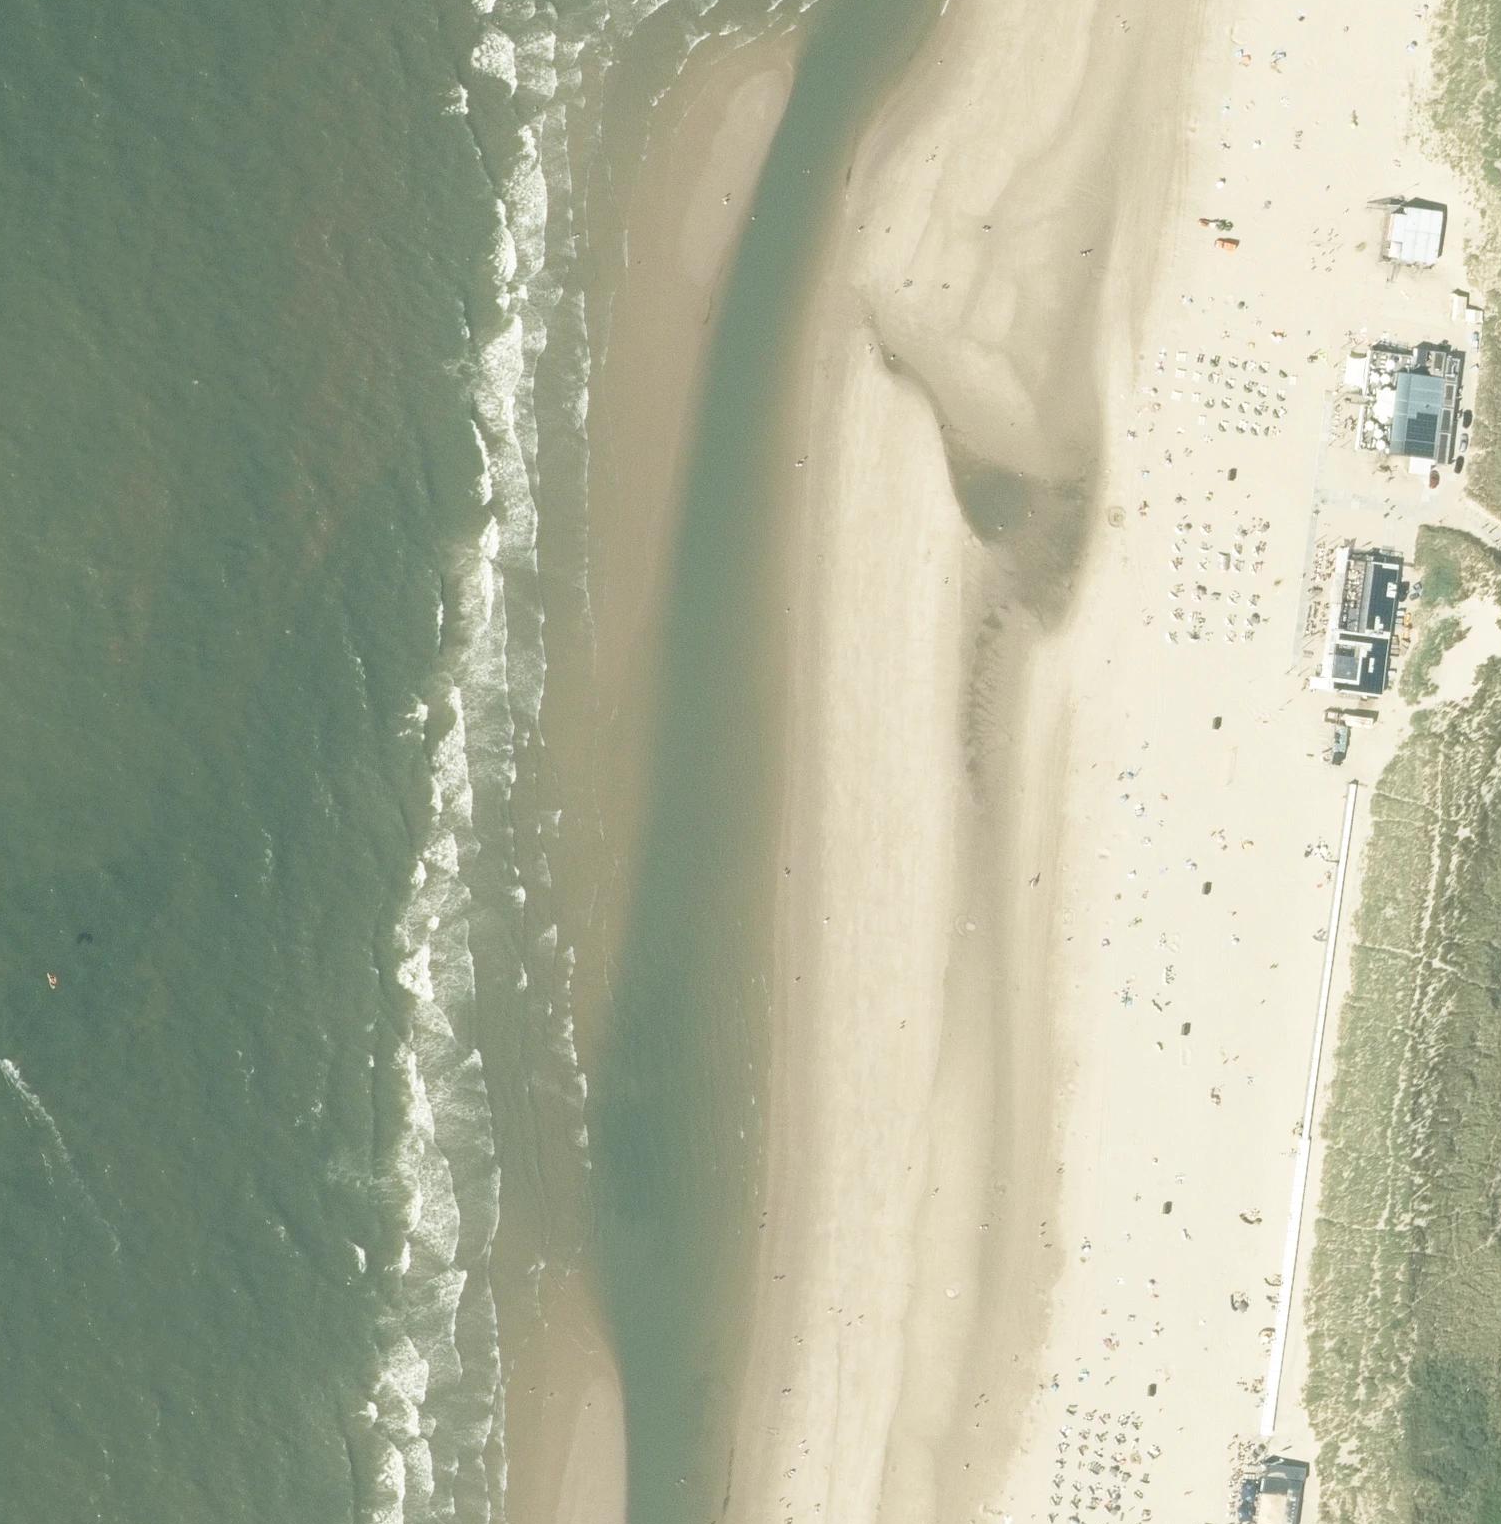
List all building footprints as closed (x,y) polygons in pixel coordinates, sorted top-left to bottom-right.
[(1399,216),(1388,215),(1384,242),(1395,243),(1392,262),(1429,267),(1437,213),(1400,208),(1399,216)] [(1409,365),(1420,366),(1422,350),(1411,349),(1409,365)] [(1439,353),(1427,351),(1424,376),(1436,377),(1439,353)] [(1393,373),(1382,454),(1427,460),(1427,465),(1440,467),(1454,360),(1440,358),(1438,379),(1423,377),(1393,373)] [(1392,564),(1366,561),(1357,632),(1382,636),(1392,564)] [(1326,677),(1324,690),(1374,696),(1382,636),(1357,632),(1332,629),(1331,642),(1355,646),(1351,680),(1326,677)] [(1261,1461),(1257,1494),(1281,1496),(1278,1523),(1292,1523),(1297,1479),(1300,1480),(1302,1465),(1261,1461)]
